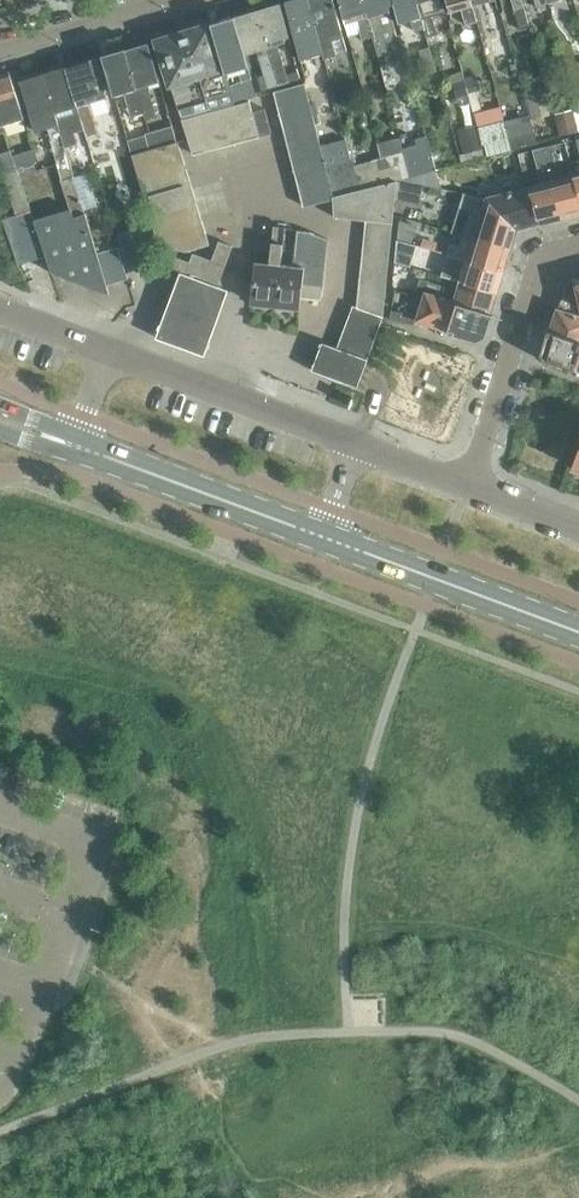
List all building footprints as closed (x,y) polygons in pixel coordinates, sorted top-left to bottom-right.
[(301,58),(324,51),(308,0),(285,0),(284,0),(301,58)] [(324,51),(326,57),(337,54),(333,39),(344,35),(333,0),(308,0),(324,51)] [(362,0),(338,0),(345,22),(356,19),(362,37),(372,33),(362,0)] [(372,33),(378,55),(389,52),(386,42),(391,40),(395,28),(387,0),(362,0),(372,33)] [(417,0),(392,0),(399,23),(410,19),(412,28),(424,24),(417,0)] [(424,24),(426,33),(436,30),(431,13),(445,9),(442,0),(417,0),(424,24)] [(473,3),(472,0),(448,0),(451,10),(461,7),(466,24),(478,20),(473,3)] [(521,27),(530,24),(523,0),(513,0),(521,27)] [(279,2),(257,9),(279,84),(293,80),(290,71),(289,71),(286,61),(284,61),(279,43),(290,39),(279,2)] [(234,16),(245,53),(259,49),(264,67),(266,72),(252,76),(256,91),(279,84),(257,9),(234,16)] [(252,76),(245,53),(234,16),(210,23),(224,72),(237,68),(241,81),(228,85),(234,103),(248,99),(258,96),(256,91),(252,76)] [(210,23),(156,39),(171,88),(177,108),(181,119),(196,114),(209,111),(222,107),(234,103),(228,85),(224,72),(210,23)] [(159,80),(147,42),(125,49),(144,113),(146,118),(156,115),(147,84),(159,80)] [(131,117),(144,113),(125,49),(123,49),(122,45),(118,43),(109,46),(107,49),(109,54),(102,56),(114,94),(123,91),(131,117)] [(429,45),(418,48),(426,72),(436,69),(429,45)] [(66,66),(83,126),(86,137),(97,133),(88,101),(107,96),(95,58),(66,66)] [(70,130),(83,126),(66,66),(42,73),(63,143),(73,140),(70,130)] [(0,74),(0,122),(1,124),(23,117),(20,106),(10,71),(0,74)] [(50,136),(57,160),(67,157),(63,143),(42,73),(20,80),(35,130),(48,127),(50,136)] [(273,90),(277,105),(307,98),(303,83),(273,90)] [(524,90),(532,119),(552,114),(544,85),(524,90)] [(468,91),(477,126),(484,156),(511,149),(507,134),(500,105),(481,110),(476,89),(468,91)] [(277,105),(281,119),(311,112),(307,98),(277,105)] [(225,118),(238,114),(251,111),(248,99),(234,103),(222,107),(225,118)] [(222,107),(209,111),(219,146),(232,142),(225,118),(222,107)] [(257,110),(251,111),(258,135),(270,132),(264,108),(257,110)] [(574,108),(555,112),(560,135),(578,130),(578,129),(574,108)] [(206,150),(219,146),(209,111),(196,114),(206,150)] [(251,111),(238,114),(245,139),(258,135),(251,111)] [(311,112),(281,119),(284,133),(314,126),(311,112)] [(196,114),(181,119),(193,153),(206,150),(196,114)] [(245,139),(238,114),(225,118),(232,142),(245,139)] [(149,131),(154,147),(176,141),(171,125),(149,131)] [(284,133),(288,147),(318,140),(314,126),(284,133)] [(461,161),(484,156),(477,126),(458,130),(463,150),(458,152),(461,161)] [(507,134),(511,149),(537,143),(534,127),(507,134)] [(143,133),(144,135),(127,140),(131,154),(154,147),(149,131),(143,133)] [(404,151),(403,147),(400,136),(377,142),(381,157),(404,151)] [(288,147),(291,161),(321,154),(318,140),(288,147)] [(403,147),(404,151),(410,175),(436,168),(429,140),(403,147)] [(184,165),(182,156),(176,141),(154,147),(131,154),(138,179),(184,165)] [(560,216),(571,213),(572,216),(578,215),(578,200),(573,175),(562,178),(553,144),(543,147),(560,216)] [(34,147),(11,155),(15,166),(16,168),(18,175),(36,170),(34,161),(39,160),(34,147)] [(530,186),(540,224),(549,222),(549,219),(560,216),(543,147),(532,149),(541,183),(530,186)] [(11,155),(10,150),(0,153),(0,158),(3,170),(15,166),(11,155)] [(381,157),(375,158),(381,183),(393,180),(410,175),(404,151),(381,157)] [(291,161),(295,176),(325,168),(321,154),(291,161)] [(73,176),(67,158),(67,157),(57,160),(71,207),(81,204),(72,176),(73,176)] [(375,158),(352,164),(358,189),(381,183),(375,158)] [(117,185),(110,159),(95,163),(102,189),(117,185)] [(578,200),(578,159),(570,162),(573,175),(578,200)] [(326,171),(329,182),(332,196),(358,189),(352,164),(326,171)] [(184,165),(138,179),(144,197),(190,183),(184,165)] [(18,175),(16,168),(3,172),(31,255),(44,250),(33,218),(18,175)] [(329,182),(326,171),(325,168),(295,176),(298,190),(329,182)] [(395,180),(423,185),(441,188),(436,168),(410,175),(393,180),(395,180)] [(91,171),(78,173),(82,206),(95,204),(91,171)] [(381,183),(358,189),(332,196),(333,198),(332,198),(333,216),(365,220),(391,223),(393,199),(395,180),(393,180),(381,183)] [(395,180),(393,199),(420,204),(423,185),(395,180)] [(303,206),(332,198),(333,198),(332,196),(329,182),(298,190),(303,206)] [(190,183),(144,197),(149,215),(195,201),(190,183)] [(540,224),(530,186),(485,197),(515,227),(529,224),(530,226),(540,224)] [(515,227),(485,197),(463,190),(459,203),(470,206),(463,229),(464,229),(462,234),(510,249),(514,239),(511,238),(515,227)] [(195,201),(149,215),(155,233),(201,219),(195,201)] [(44,250),(52,272),(109,294),(107,284),(95,247),(84,212),(83,212),(81,204),(71,207),(33,218),(44,250)] [(135,216),(138,228),(148,225),(144,213),(135,216)] [(158,245),(180,249),(185,251),(208,244),(201,219),(155,233),(158,245)] [(417,224),(399,219),(397,240),(412,244),(417,224)] [(365,220),(364,232),(389,235),(391,223),(365,220)] [(256,261),(252,302),(258,303),(257,306),(264,307),(265,303),(277,305),(281,264),(285,226),(274,225),(270,262),(256,261)] [(131,229),(118,233),(127,266),(149,260),(143,239),(134,241),(131,229)] [(281,264),(277,305),(281,305),(281,309),(288,309),(288,306),(300,307),(301,297),(302,284),(303,272),(305,261),(306,249),(308,231),(298,230),(294,265),(281,264)] [(306,249),(327,251),(328,239),(308,231),(306,249)] [(364,232),(363,244),(388,247),(389,235),(364,232)] [(447,252),(502,269),(505,258),(507,259),(510,249),(462,234),(459,245),(450,242),(447,252)] [(190,261),(177,256),(180,249),(158,245),(158,262),(173,268),(217,286),(232,245),(219,240),(212,259),(194,252),(190,261)] [(363,244),(361,257),(387,260),(388,247),(363,244)] [(95,247),(107,284),(128,278),(118,245),(106,249),(106,247),(102,245),(95,247)] [(460,279),(498,290),(501,280),(499,279),(502,269),(447,252),(447,253),(421,245),(418,255),(463,268),(460,279)] [(325,263),(327,251),(306,249),(305,261),(325,263)] [(361,257),(360,269),(386,272),(387,260),(361,257)] [(303,272),(324,275),(325,263),(305,261),(303,272)] [(229,286),(181,268),(156,334),(204,352),(229,286)] [(360,269),(359,281),(385,284),(386,272),(360,269)] [(323,286),(324,275),(303,272),(302,284),(323,286)] [(418,289),(488,311),(492,300),(494,301),(498,290),(460,279),(457,290),(422,279),(418,289)] [(359,281),(358,294),(383,296),(385,284),(359,281)] [(302,284),(301,297),(320,299),(322,293),(323,286),(302,284)] [(413,323),(416,318),(432,323),(431,326),(445,331),(446,327),(452,329),(451,332),(476,339),(484,335),(491,312),(488,311),(418,289),(418,290),(413,289),(407,313),(389,310),(388,320),(413,323)] [(356,307),(381,316),(383,296),(358,294),(356,307)] [(357,386),(359,382),(381,316),(356,307),(352,306),(336,347),(322,342),(311,369),(357,386)] [(550,330),(578,338),(578,316),(556,309),(556,310),(553,309),(550,319),(553,320),(550,330)] [(550,330),(547,329),(545,333),(546,333),(540,352),(544,361),(564,367),(564,368),(568,369),(569,366),(577,368),(576,371),(578,372),(578,338),(550,330)]
